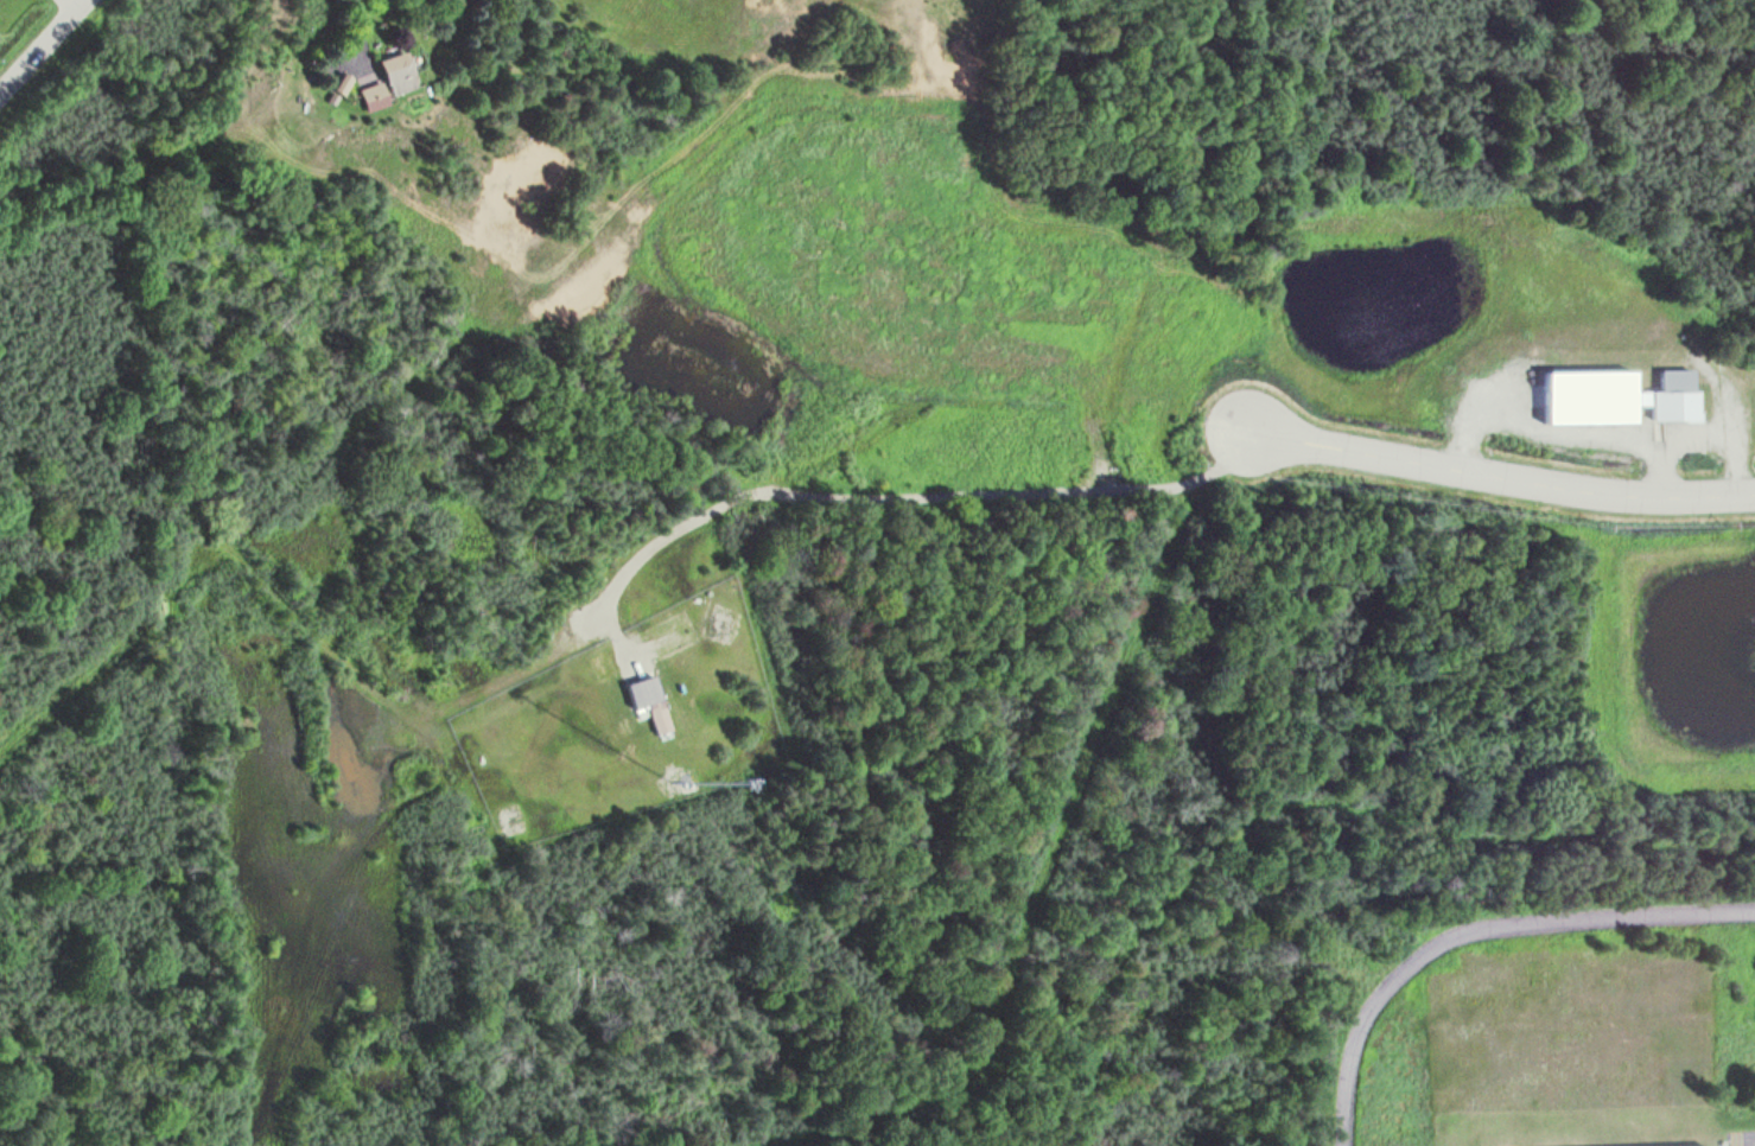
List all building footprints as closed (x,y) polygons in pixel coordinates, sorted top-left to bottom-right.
[(419,85),(407,49),(379,58),(391,94),(419,85)] [(359,88),(369,111),(390,101),(380,78),(359,88)] [(1638,422),(1638,403),(1654,403),(1654,420),(1702,420),(1702,390),(1637,390),(1637,370),(1551,370),(1551,423),(1638,422)] [(656,734),(671,729),(662,698),(647,702),(656,734)]
